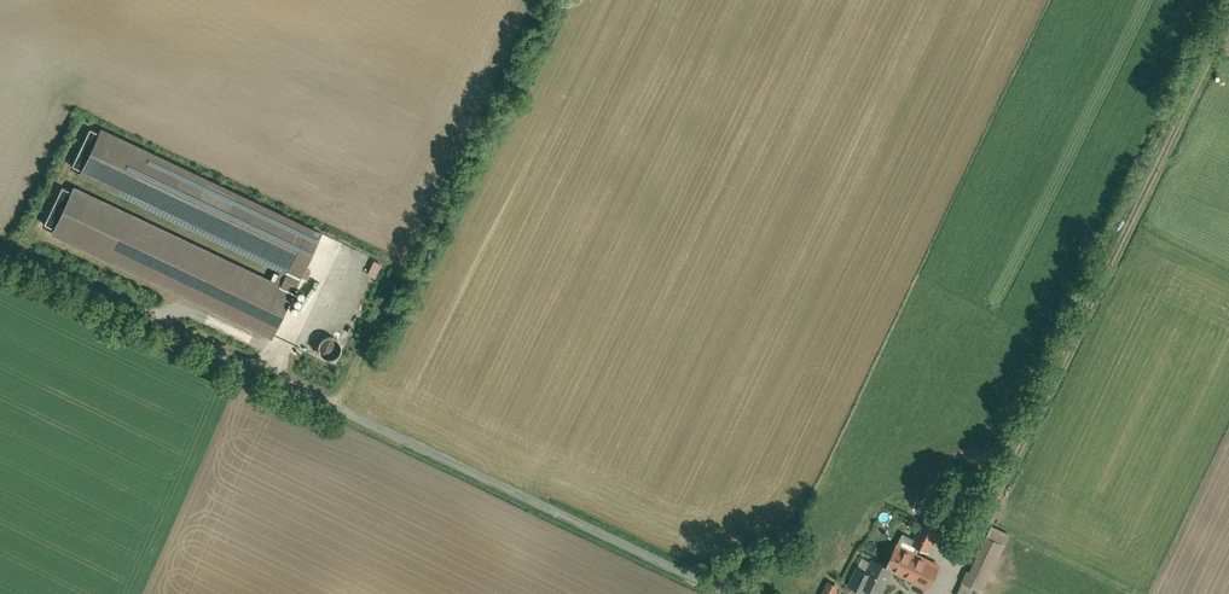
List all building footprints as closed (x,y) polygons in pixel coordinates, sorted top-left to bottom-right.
[(323,224),(103,120),(100,126),(83,162),(80,169),(102,179),(282,265),(286,267),(287,264),(300,270),(323,224)] [(83,162),(100,126),(92,123),(75,158),(83,162)] [(97,189),(75,179),(72,185),(55,221),(52,228),(271,332),(293,286),(280,279),(281,277),(277,275),(97,189)] [(55,221),(72,185),(64,182),(47,217),(55,221)] [(366,274),(374,278),(381,263),(373,259),(366,274)] [(300,270),(287,264),(286,267),(282,265),(277,275),(281,277),(280,279),(293,286),(300,270)] [(331,336),(315,340),(318,355),(335,351),(331,336)] [(947,504),(956,508),(963,492),(954,488),(947,504)] [(939,518),(925,511),(913,535),(927,542),(939,518)] [(1000,552),(1012,526),(993,517),(972,563),(969,562),(964,573),(965,573),(977,579),(986,583),(1000,552)] [(903,523),(896,520),(892,528),(899,531),(903,523)] [(941,558),(899,536),(888,559),(895,563),(930,580),(941,558)] [(883,588),(895,563),(888,559),(873,551),(867,564),(859,560),(850,578),(862,584),(865,579),(883,588)] [(970,593),(977,579),(965,573),(960,584),(958,588),(970,593)] [(837,584),(824,580),(820,593),(834,593),(837,584)]
